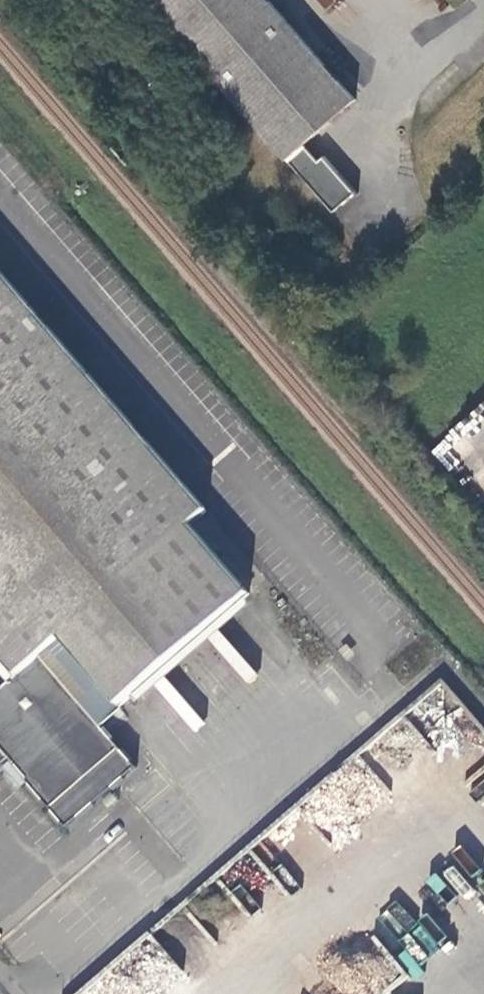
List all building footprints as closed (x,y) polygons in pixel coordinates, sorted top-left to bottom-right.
[(274,0),(155,0),(292,158),(296,154),(305,165),(300,169),(311,182),(317,177),(334,197),(346,186),(309,143),(361,99),(274,0)] [(0,266),(0,656),(19,678),(0,694),(0,771),(15,759),(19,763),(16,766),(69,827),(138,767),(101,723),(252,592),(194,524),(210,510),(0,266)]
